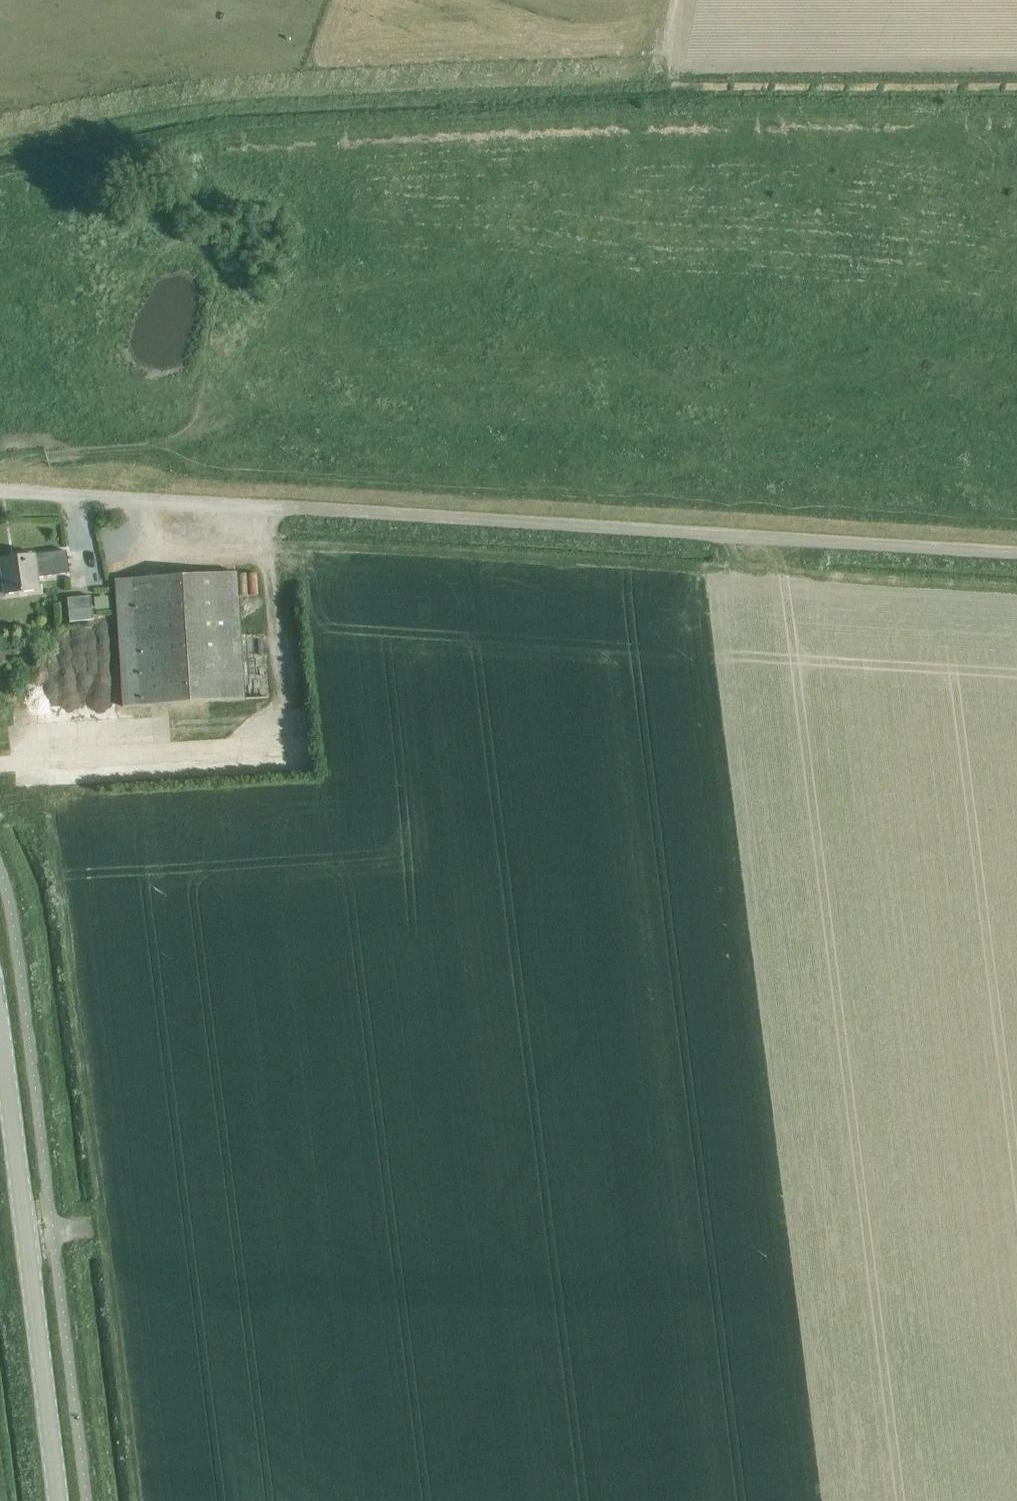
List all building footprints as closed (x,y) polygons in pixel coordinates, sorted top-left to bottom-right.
[(70,574),(67,550),(32,555),(32,552),(19,554),(20,556),(0,559),(3,579),(0,579),(0,583),(1,592),(5,591),(5,594),(41,590),(39,578),(70,574)] [(124,707),(246,700),(238,573),(116,580),(124,707)] [(68,599),(70,622),(93,620),(91,597),(68,599)]
